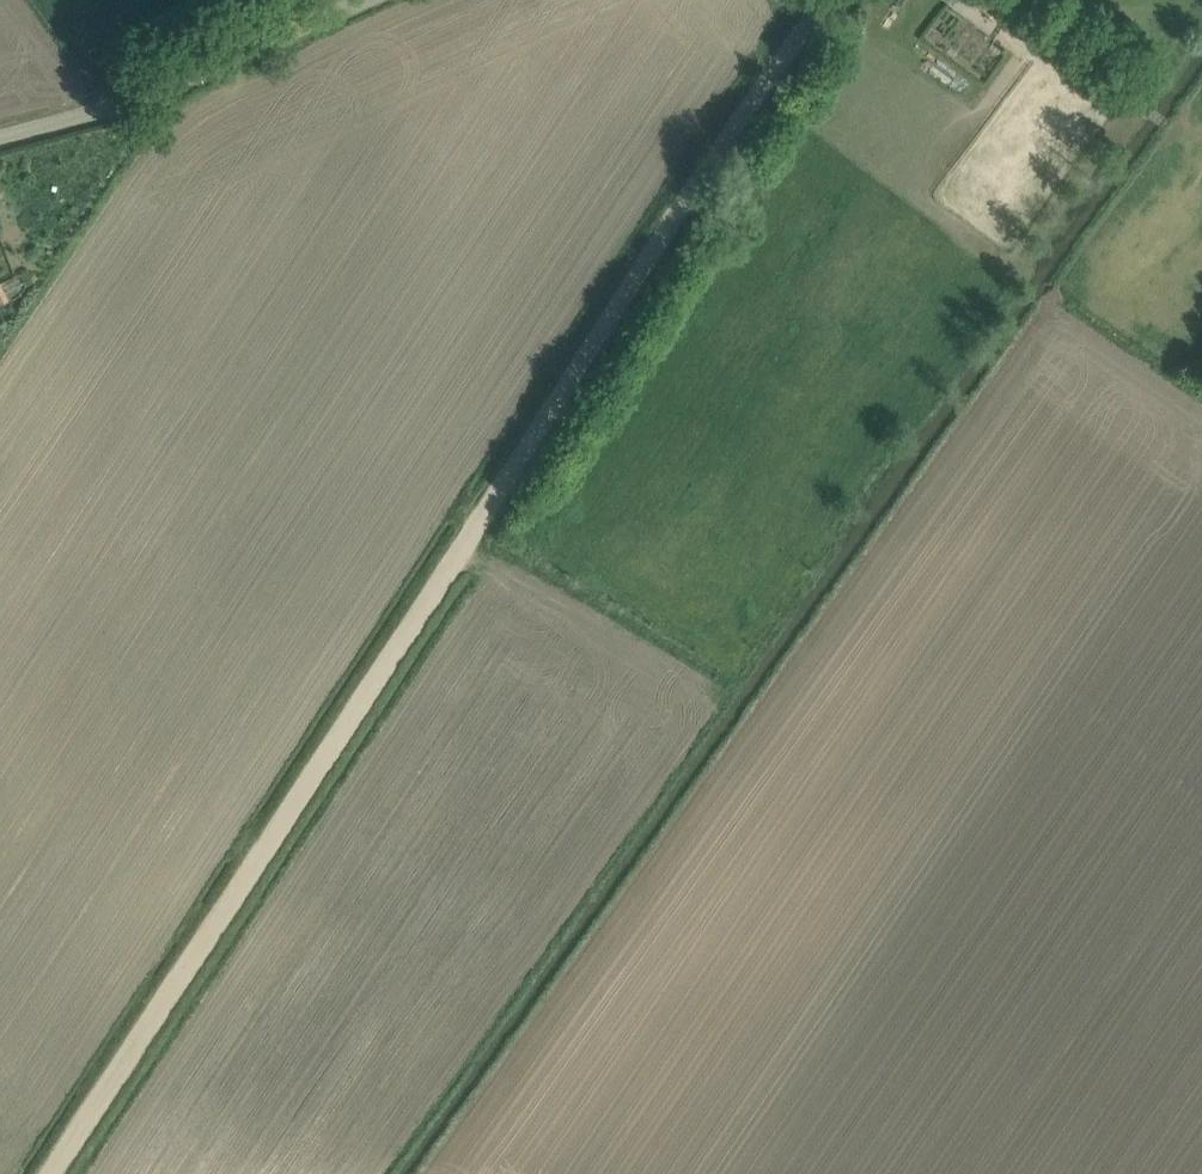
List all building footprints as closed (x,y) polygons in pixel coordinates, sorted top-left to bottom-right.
[(0,282),(0,302),(1,304),(10,300),(1,282),(0,282)]
